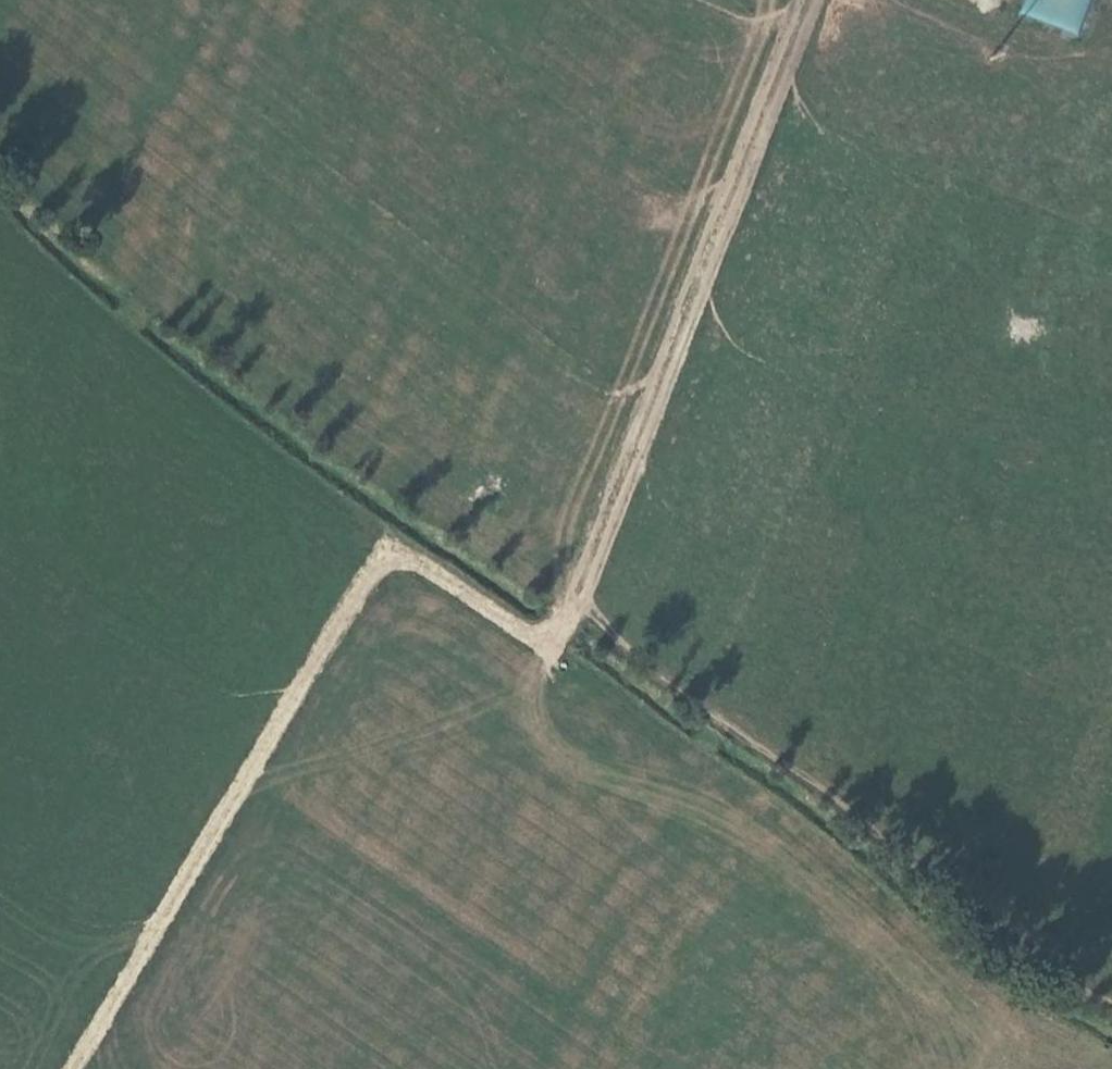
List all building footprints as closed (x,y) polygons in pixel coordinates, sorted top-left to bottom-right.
[(1081,33),(1090,0),(1026,0),(1022,17),(1081,33)]
